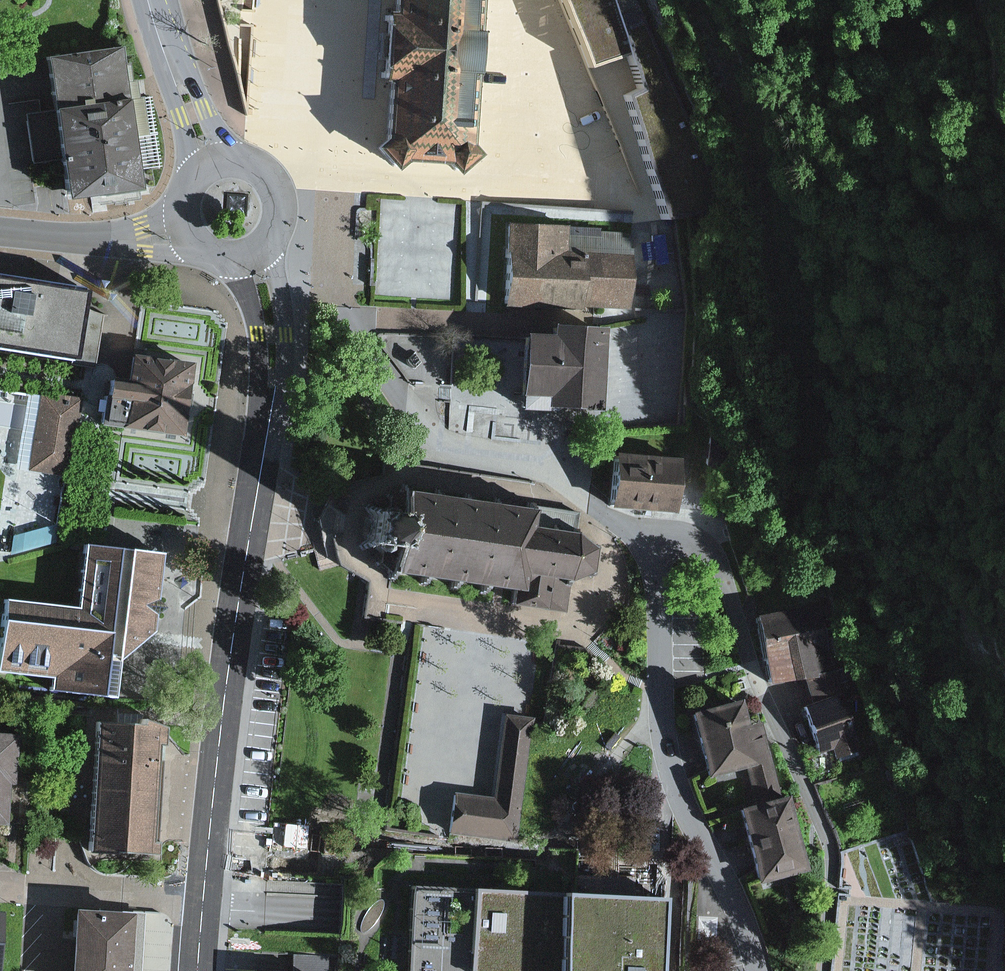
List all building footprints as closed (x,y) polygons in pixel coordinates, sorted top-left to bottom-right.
[(392,139),(383,147),(403,170),(413,162),(454,164),(464,176),(488,156),(479,145),(488,0),(401,0),(400,13),(395,12),(393,43),(390,81),(397,82),(392,139)] [(594,61),(611,56),(640,48),(648,88),(634,95),(671,212),(725,204),(652,18),(645,0),(568,0),(594,61)] [(46,62),(53,112),(129,101),(123,51),(46,62)] [(141,190),(129,101),(53,112),(37,114),(43,158),(58,156),(64,201),(141,190)] [(630,230),(518,223),(514,301),(547,303),(625,308),(630,230)] [(508,269),(491,268),(490,295),(507,295),(508,269)] [(0,272),(0,347),(71,359),(83,285),(0,272)] [(556,335),(532,333),(529,394),(553,396),(552,407),(605,410),(610,327),(557,324),(556,335)] [(420,357),(421,376),(431,376),(429,334),(396,335),(396,346),(398,346),(399,357),(420,357)] [(189,365),(131,357),(128,380),(107,377),(101,425),(180,435),(184,399),(189,365)] [(87,394),(43,387),(29,464),(73,472),(87,394)] [(680,459),(623,455),(619,503),(677,507),(680,459)] [(391,550),(383,586),(416,592),(429,594),(509,606),(568,615),(573,583),(595,576),(599,545),(580,529),(583,504),(536,498),(486,491),(399,480),(395,510),(379,508),(369,498),(358,506),(369,522),(366,535),(354,544),(362,554),(375,547),(391,550)] [(57,522),(12,535),(10,554),(54,543),(57,522)] [(80,606),(5,598),(0,641),(0,669),(51,675),(50,687),(116,694),(119,653),(153,627),(161,550),(87,542),(80,606)] [(759,621),(772,684),(830,673),(817,609),(759,621)] [(807,711),(822,754),(854,743),(839,700),(807,711)] [(688,715),(704,771),(743,760),(755,803),(780,796),(758,721),(743,725),(736,701),(688,715)] [(534,718),(504,715),(494,799),(455,794),(450,835),(519,844),(534,718)] [(161,727),(96,722),(87,851),(152,856),(161,727)] [(0,734),(0,824),(6,824),(9,784),(15,785),(19,735),(0,734)] [(780,796),(755,803),(735,809),(756,880),(801,866),(780,796)] [(659,901),(407,889),(403,970),(656,970),(659,901)] [(75,911),(70,970),(138,970),(142,916),(75,911)]
